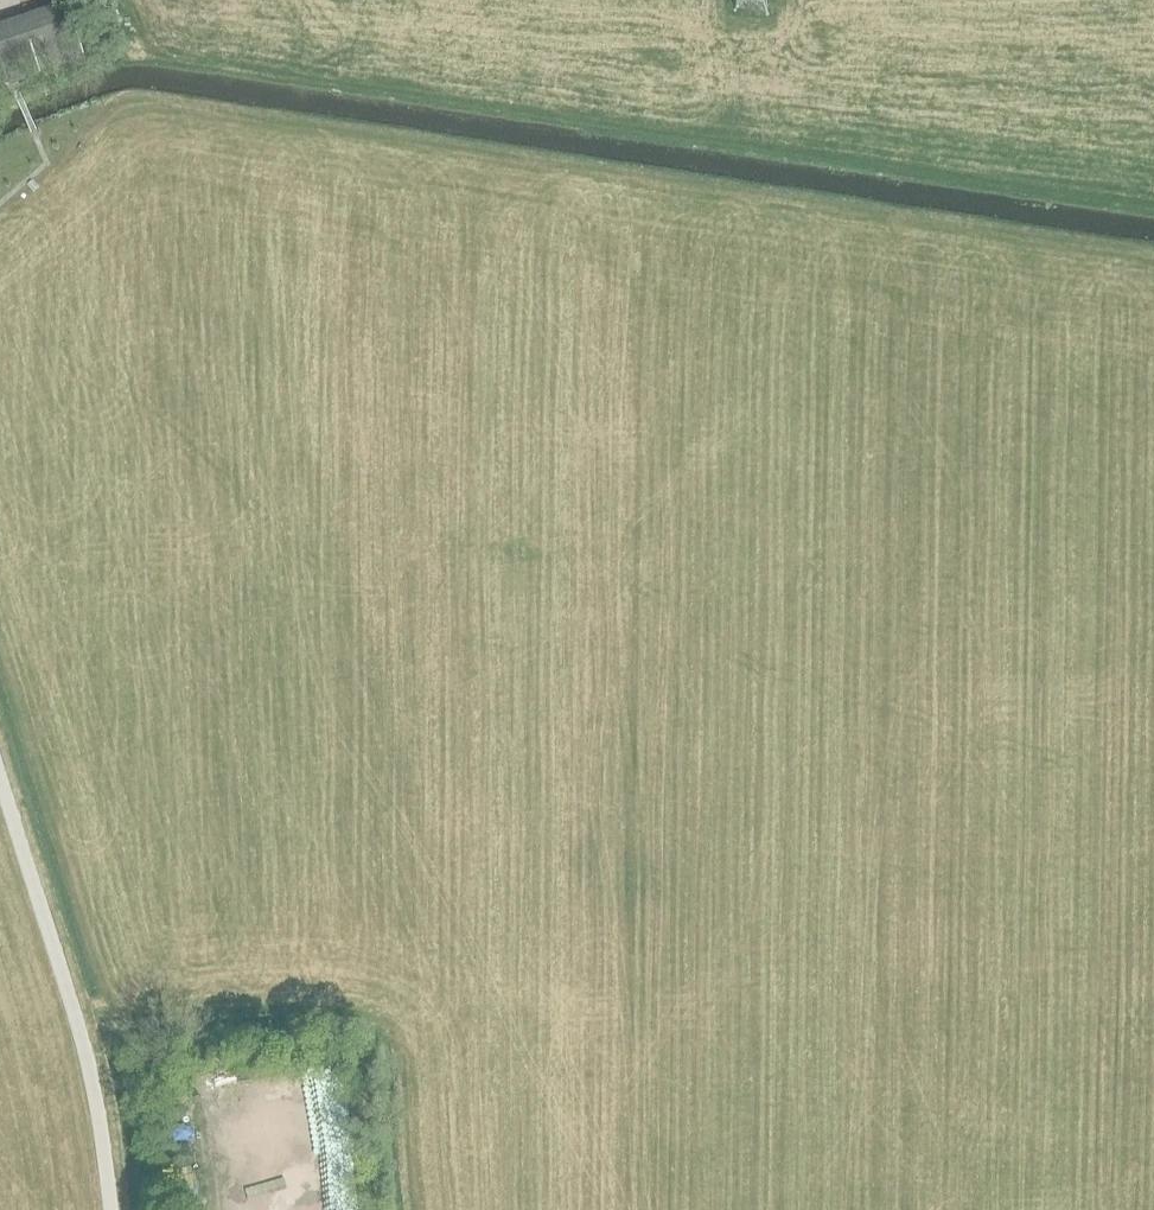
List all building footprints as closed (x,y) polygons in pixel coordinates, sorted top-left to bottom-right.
[(84,60),(65,3),(0,25),(0,88),(84,60)] [(278,1089),(278,1074),(255,1073),(254,1089),(278,1089)] [(223,1081),(226,1093),(251,1087),(247,1075),(223,1081)]
